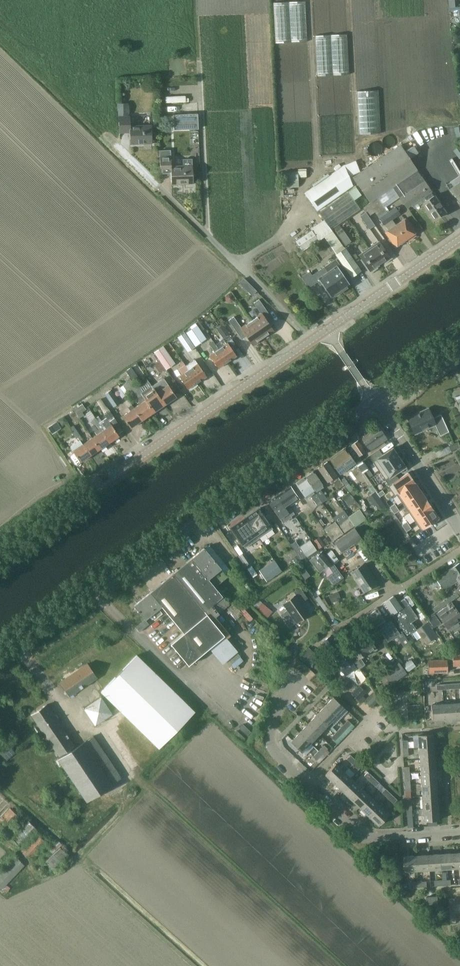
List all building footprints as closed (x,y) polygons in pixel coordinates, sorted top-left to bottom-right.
[(198,113),(174,114),(175,129),(199,128),(198,113)] [(130,115),(119,115),(119,133),(130,132),(130,144),(152,143),(151,124),(130,125),(130,115)] [(370,202),(417,170),(408,158),(417,152),(412,145),(404,151),(399,145),(353,177),(370,202)] [(183,165),(171,165),(171,150),(160,150),(160,173),(171,172),(171,184),(193,184),(192,159),(183,159),(183,165)] [(352,185),(349,176),(354,174),(354,173),(360,171),(355,160),(344,165),(344,164),(305,192),(317,210),(352,185)] [(434,219),(442,214),(445,211),(434,195),(433,195),(430,191),(431,191),(417,171),(393,187),(407,207),(419,199),(434,219)] [(459,201),(459,182),(451,188),(459,201)] [(319,212),(332,230),(361,209),(354,199),(361,194),(355,186),(319,212)] [(392,219),(383,205),(378,198),(363,208),(366,211),(369,216),(375,212),(384,225),(384,224),(388,230),(385,232),(395,246),(406,238),(396,224),(392,219)] [(400,213),(395,206),(387,211),(392,219),(400,213)] [(369,216),(366,211),(360,215),(369,228),(375,224),(369,216)] [(407,217),(396,224),(406,238),(416,231),(407,217)] [(345,245),(351,241),(342,227),(336,231),(345,245)] [(294,242),(301,251),(318,240),(311,231),(294,242)] [(379,241),(369,248),(380,264),(385,261),(386,263),(392,259),(379,241)] [(351,276),(361,269),(346,246),(336,253),(351,276)] [(369,248),(359,254),(372,273),(377,269),(376,267),(380,264),(369,248)] [(330,263),(324,267),(341,291),(347,287),(346,287),(350,285),(340,270),(342,269),(336,260),(331,264),(330,263)] [(335,296),(341,291),(324,267),(318,271),(319,272),(313,276),(310,271),(302,276),(309,286),(317,281),(320,284),(321,283),(331,297),(334,295),(335,296)] [(246,278),(242,282),(252,293),(257,289),(246,278)] [(261,314),(252,320),(263,337),(273,330),(264,316),(269,312),(259,299),(254,303),(261,314)] [(253,344),(263,337),(252,320),(242,327),(234,316),(228,320),(238,333),(243,330),(253,344)] [(216,338),(219,342),(229,334),(222,324),(212,332),(216,338)] [(195,346),(206,338),(196,325),(186,332),(195,346)] [(194,346),(185,332),(178,337),(187,351),(194,346)] [(228,343),(218,349),(227,362),(237,355),(228,343)] [(163,346),(155,352),(166,368),(174,363),(163,346)] [(218,368),(227,362),(218,349),(209,355),(218,368)] [(165,369),(160,362),(154,365),(159,372),(165,369)] [(188,389),(197,382),(193,375),(185,365),(183,362),(179,364),(182,367),(181,368),(184,373),(179,376),(188,389)] [(198,363),(193,367),(190,363),(189,363),(185,365),(193,375),(197,382),(207,376),(198,363)] [(138,378),(131,367),(126,371),(132,381),(138,378)] [(154,412),(141,394),(137,388),(130,378),(129,378),(123,385),(129,393),(133,390),(138,397),(137,398),(141,403),(134,408),(132,405),(142,420),(154,412)] [(177,397),(171,388),(164,379),(153,387),(156,393),(165,405),(177,397)] [(129,393),(123,386),(120,388),(125,395),(129,393)] [(165,405),(156,393),(153,387),(152,386),(141,394),(154,412),(165,405)] [(119,402),(111,390),(105,394),(113,406),(119,402)] [(86,409),(82,403),(74,409),(78,415),(86,409)] [(142,420),(132,405),(128,408),(130,410),(122,416),(131,428),(142,420)] [(407,418),(414,434),(435,424),(440,435),(449,431),(441,414),(432,418),(428,408),(407,418)] [(87,424),(96,416),(91,409),(81,417),(87,424)] [(96,416),(90,421),(96,427),(102,422),(96,416)] [(111,425),(102,431),(109,443),(119,436),(111,425)] [(370,451),(387,439),(378,426),(361,438),(370,451)] [(109,443),(102,431),(97,434),(92,438),(100,449),(109,443)] [(100,449),(92,438),(87,441),(83,444),(91,456),(100,449)] [(358,456),(365,451),(358,440),(351,445),(358,456)] [(91,456),(83,444),(78,447),(73,451),(81,462),(91,456)] [(346,448),(330,459),(340,473),(348,467),(364,489),(371,485),(371,484),(362,471),(363,471),(363,472),(368,469),(363,461),(362,460),(359,456),(354,460),(346,448)] [(379,471),(398,457),(392,448),(382,455),(379,449),(369,456),(379,471)] [(405,467),(398,457),(379,471),(389,485),(399,479),(395,473),(405,467)] [(327,461),(318,468),(327,482),(328,481),(331,485),(334,483),(338,488),(343,484),(337,475),(327,461)] [(313,471),(304,477),(322,502),(327,499),(325,495),(327,493),(325,491),(323,492),(321,489),(324,486),(313,471)] [(396,494),(414,482),(415,482),(408,472),(399,479),(389,485),(388,486),(394,495),(394,496),(396,494)] [(322,502),(304,477),(296,483),(306,499),(310,496),(317,506),(319,504),(323,509),(326,508),(322,502)] [(344,477),(340,480),(343,484),(349,492),(353,489),(348,483),(344,477)] [(402,503),(420,491),(414,482),(396,494),(402,503)] [(290,486),(277,495),(291,516),(294,514),(289,506),(299,498),(290,486)] [(408,512),(427,500),(426,499),(420,491),(402,503),(408,512)] [(349,493),(343,497),(349,506),(355,502),(349,493)] [(277,495),(268,501),(282,522),(291,516),(277,495)] [(414,521),(433,509),(427,500),(408,512),(414,521)] [(275,524),(260,503),(246,513),(261,533),(275,524)] [(360,509),(348,517),(354,525),(355,525),(355,526),(366,519),(360,509)] [(433,509),(414,521),(421,530),(431,523),(438,518),(432,509),(433,509)] [(261,533),(246,513),(233,523),(247,543),(261,533)] [(348,517),(337,525),(343,533),(354,525),(348,517)] [(331,522),(324,527),(324,528),(324,529),(332,541),(343,533),(337,525),(335,521),(331,524),(331,522)] [(334,542),(335,543),(341,552),(354,543),(355,545),(362,540),(354,529),(334,542)] [(319,549),(325,545),(319,537),(313,541),(319,549)] [(316,549),(309,539),(300,545),(307,555),(316,549)] [(306,556),(299,546),(295,541),(290,544),(301,560),(306,556)] [(152,591),(151,592),(162,606),(181,630),(184,633),(171,644),(189,665),(225,636),(204,611),(207,609),(228,633),(232,630),(219,614),(230,605),(222,596),(208,579),(221,568),(220,567),(225,563),(216,552),(209,545),(205,549),(204,548),(174,573),(152,591)] [(332,550),(327,553),(333,562),(334,563),(338,560),(332,550)] [(343,577),(334,563),(333,562),(331,563),(322,551),(310,560),(320,572),(329,564),(334,571),(328,576),(333,584),(343,577)] [(274,561),(260,570),(267,580),(281,570),(274,561)] [(450,569),(458,580),(459,583),(459,564),(459,563),(450,569)] [(364,591),(377,583),(364,564),(351,572),(364,591)] [(445,589),(458,580),(450,569),(437,578),(445,589)] [(287,609),(280,614),(289,627),(296,622),(302,618),(309,613),(302,602),(307,598),(300,587),(294,591),(296,595),(289,599),(283,603),(287,609)] [(151,592),(134,605),(146,619),(151,615),(154,620),(162,613),(159,609),(162,606),(151,592)] [(338,593),(329,596),(331,603),(340,600),(338,593)] [(399,604),(393,596),(382,603),(391,615),(392,614),(395,617),(393,619),(398,626),(400,624),(407,635),(416,629),(411,622),(418,617),(405,599),(399,604)] [(264,604),(258,610),(268,618),(273,612),(264,604)] [(459,620),(459,614),(456,608),(451,611),(447,606),(437,613),(447,629),(459,620)] [(378,629),(379,628),(387,641),(398,634),(402,641),(406,638),(402,632),(399,633),(391,620),(386,623),(376,608),(367,613),(378,629)] [(252,638),(260,627),(250,620),(242,630),(252,638)] [(422,626),(432,640),(436,637),(427,623),(422,626)] [(417,629),(427,643),(432,640),(422,626),(417,629)] [(322,641),(333,656),(341,669),(345,675),(356,668),(352,661),(347,655),(341,645),(338,647),(330,635),(322,641)] [(367,635),(359,640),(358,639),(357,640),(356,638),(352,641),(353,642),(348,646),(357,659),(354,661),(359,668),(365,664),(360,658),(367,653),(369,655),(377,649),(371,640),(372,639),(369,636),(368,636),(367,635)] [(456,644),(457,651),(452,652),(452,654),(447,654),(447,659),(428,660),(429,672),(448,671),(447,663),(453,663),(453,665),(459,665),(459,644),(456,644)] [(318,656),(308,647),(300,655),(310,664),(318,656)] [(137,654),(100,691),(158,747),(195,710),(137,654)] [(397,661),(382,672),(391,684),(406,674),(397,661)] [(405,669),(408,672),(416,666),(414,663),(405,669)] [(69,696),(96,678),(87,664),(59,682),(69,696)] [(350,694),(359,703),(366,696),(358,687),(350,694)] [(374,690),(364,699),(371,706),(381,696),(374,690)] [(95,725),(112,714),(101,696),(83,708),(95,725)] [(345,708),(333,697),(325,706),(336,717),(345,708)] [(459,718),(459,703),(432,705),(433,720),(459,718)] [(54,714),(53,714),(46,705),(31,715),(47,738),(41,742),(47,751),(52,747),(60,758),(58,759),(86,802),(121,779),(93,736),(75,748),(57,720),(58,719),(59,718),(56,714),(54,714)] [(336,717),(325,706),(316,715),(328,726),(336,717)] [(328,726),(316,715),(308,724),(319,734),(328,726)] [(348,719),(344,724),(348,728),(352,723),(348,719)] [(240,729),(243,733),(241,735),(243,737),(251,730),(245,724),(240,729)] [(319,734),(308,724),(299,732),(311,743),(319,734)] [(339,736),(348,728),(344,724),(337,731),(335,733),(339,736)] [(311,743),(299,732),(291,742),(302,752),(311,743)] [(409,738),(409,746),(418,746),(417,732),(402,733),(402,738),(409,738)] [(335,741),(339,736),(335,733),(331,737),(335,741)] [(418,735),(419,747),(434,746),(433,734),(418,735)] [(322,754),(328,748),(324,744),(318,750),(322,754)] [(434,746),(419,747),(420,760),(435,759),(434,746)] [(318,750),(312,756),(317,760),(322,754),(318,750)] [(353,764),(357,760),(356,759),(350,754),(346,758),(353,764)] [(435,759),(420,760),(420,772),(436,771),(435,759)] [(362,765),(360,764),(357,761),(357,760),(353,764),(358,769),(362,765)] [(326,775),(335,783),(345,772),(336,763),(326,775)] [(368,771),(364,775),(370,781),(374,777),(368,771)] [(436,771),(420,772),(421,784),(437,783),(436,771)] [(345,772),(335,783),(343,792),(354,780),(345,772)] [(374,777),(370,781),(376,786),(380,782),(374,777)] [(354,780),(343,792),(352,800),(363,789),(362,788),(358,784),(354,780)] [(437,783),(421,784),(422,796),(437,795),(437,783)] [(361,809),(372,797),(371,797),(373,794),(365,786),(362,788),(363,789),(352,800),(361,809)] [(388,798),(392,794),(385,788),(382,792),(388,798)] [(397,799),(392,794),(388,798),(393,803),(397,800),(397,799)] [(437,795),(422,796),(423,808),(438,807),(437,795)] [(372,797),(361,809),(370,817),(380,806),(372,797)] [(380,806),(370,817),(379,826),(389,814),(380,806)] [(2,834),(19,816),(9,807),(0,817),(0,832),(2,834)] [(438,807),(423,808),(424,821),(439,820),(438,807)] [(20,848),(38,829),(28,820),(11,838),(20,848)] [(30,860),(47,842),(37,833),(20,850),(30,860)] [(58,849),(43,863),(51,871),(65,856),(58,849)] [(454,853),(441,854),(442,869),(455,868),(454,853)] [(429,854),(417,855),(418,870),(430,870),(429,854)] [(441,854),(429,854),(430,870),(442,869),(441,854)] [(406,871),(418,870),(417,855),(405,856),(406,871)] [(15,856),(0,872),(0,891),(25,865),(15,856)] [(439,903),(439,899),(438,896),(435,896),(432,896),(427,896),(427,904),(439,903)]
